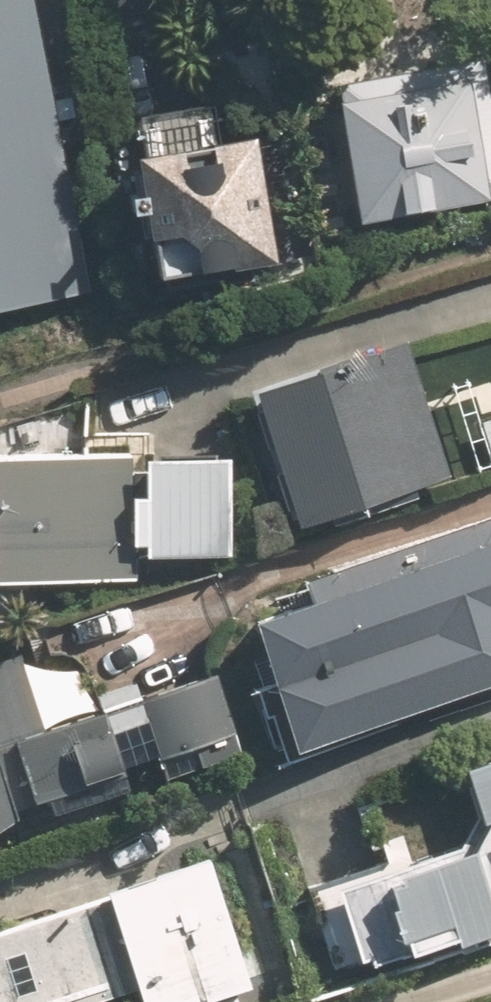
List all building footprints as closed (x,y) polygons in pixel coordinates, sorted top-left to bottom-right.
[(86,293),(39,0),(0,0),(0,309),(86,293)] [(336,66),(362,226),(490,204),(490,77),(485,41),(336,66)] [(260,137),(140,156),(143,191),(127,193),(129,212),(147,210),(153,275),(274,264),(268,205),(286,204),(281,146),(261,148),(260,137)] [(405,342),(254,391),(299,529),(451,479),(405,342)] [(126,452),(0,454),(0,579),(128,577),(126,452)] [(236,461),(156,457),(154,495),(134,494),(132,541),(149,542),(148,554),(231,557),(236,461)] [(299,578),(306,600),(255,617),(299,750),(490,687),(490,514),(299,578)] [(44,729),(21,657),(0,664),(0,830),(21,818),(17,801),(33,796),(41,819),(241,751),(213,671),(44,729)] [(480,819),(461,843),(309,892),(333,968),(406,944),(407,949),(456,933),(460,943),(490,933),(490,756),(463,765),(480,819)] [(106,894),(0,927),(0,1001),(99,1001),(136,991),(139,1001),(194,1001),(249,985),(208,855),(104,887),(106,894)]
